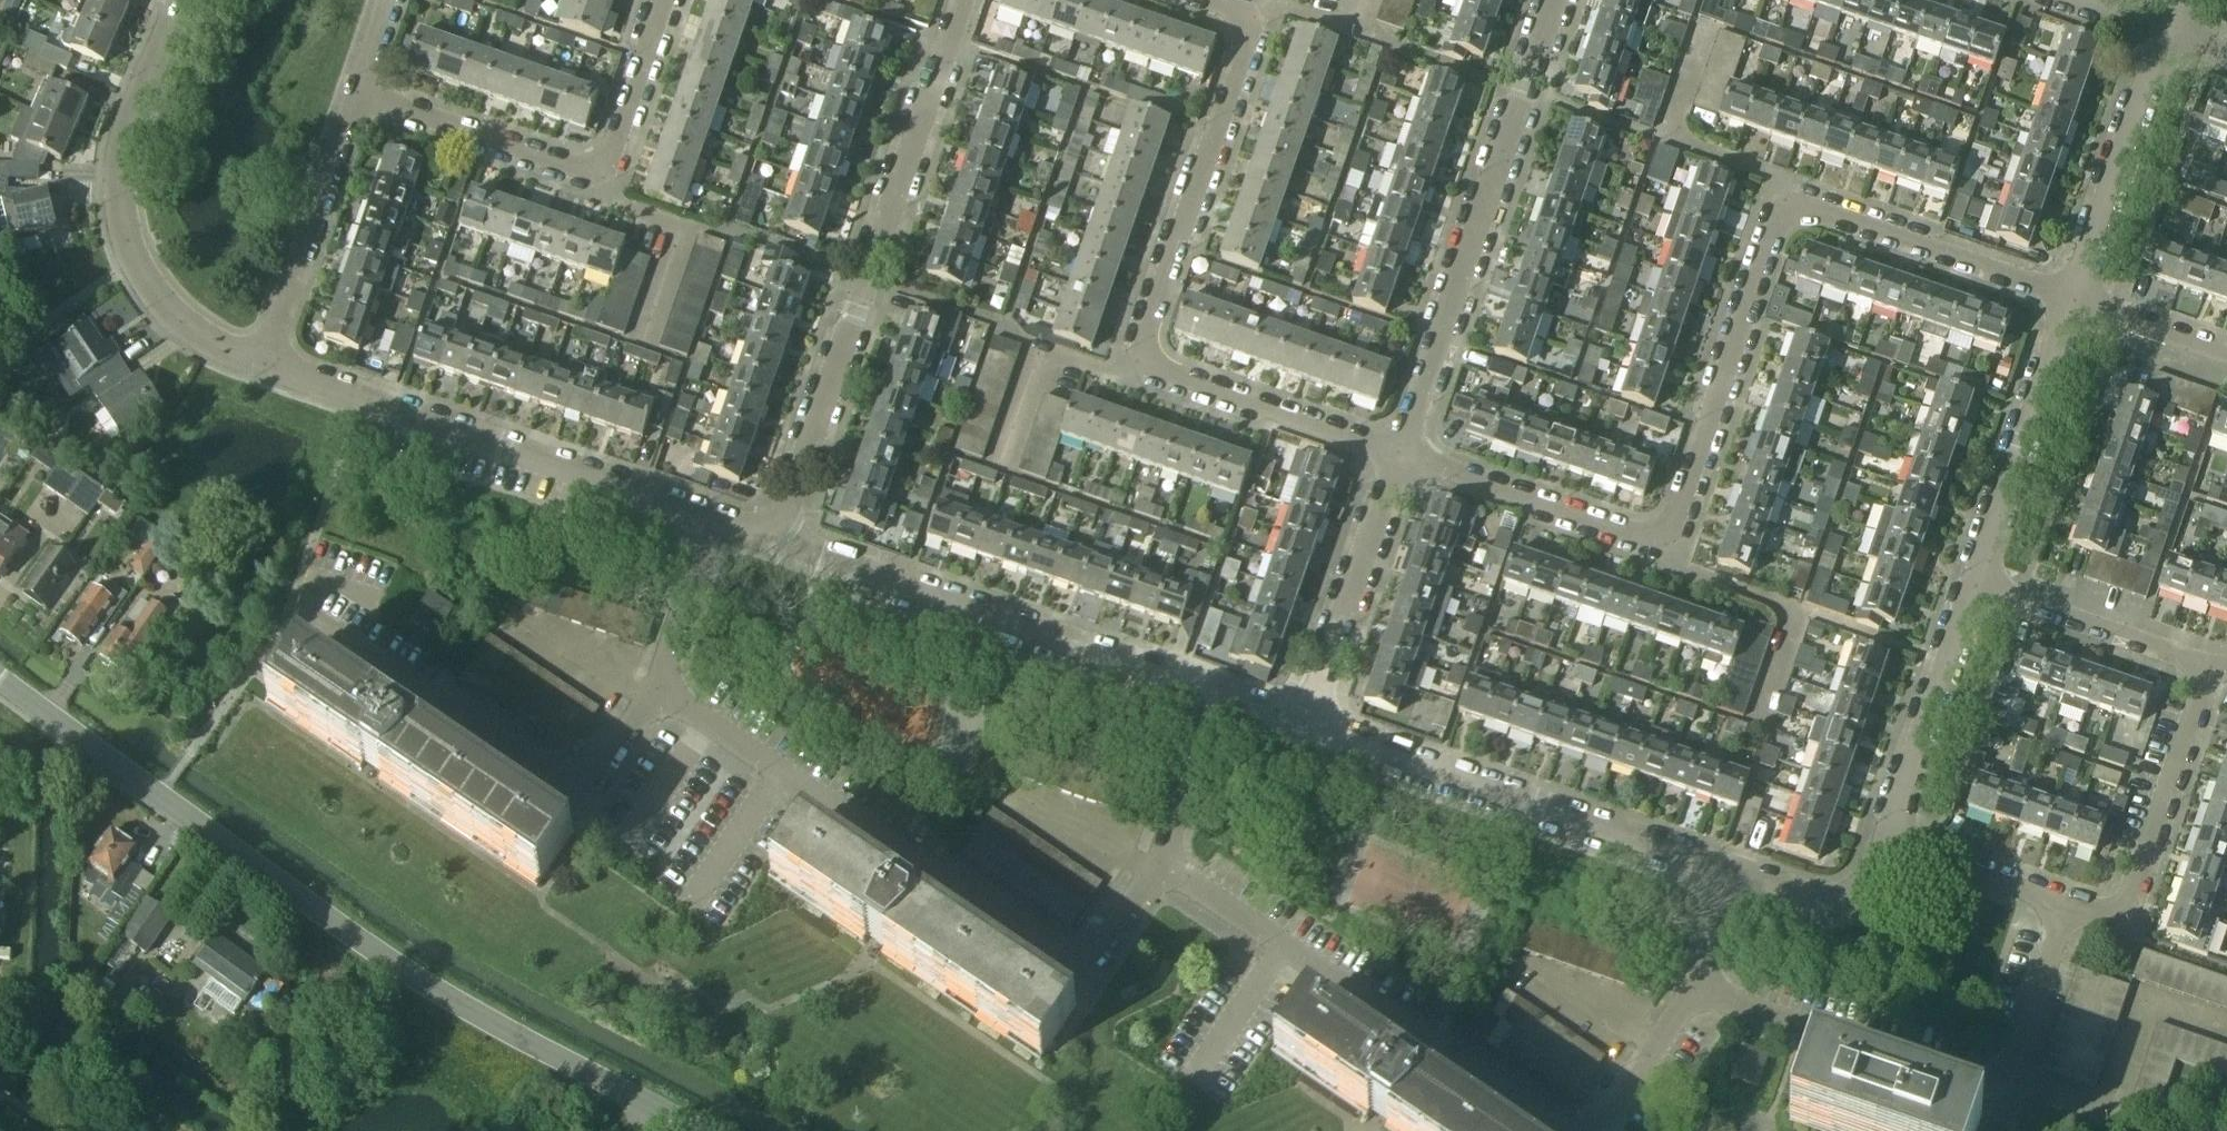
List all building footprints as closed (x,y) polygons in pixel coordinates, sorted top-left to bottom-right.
[(129,9),(108,0),(81,0),(79,3),(81,7),(76,19),(117,37),(129,9)] [(460,1),(458,0),(446,0),(444,7),(457,11),(460,1)] [(539,0),(528,0),(523,12),(534,16),(539,0)] [(601,39),(610,13),(572,0),(563,26),(601,39)] [(614,0),(572,0),(610,13),(614,0)] [(753,8),(731,0),(713,0),(706,20),(744,33),(753,8)] [(893,3),(883,0),(880,0),(876,9),(889,14),(893,3)] [(1032,0),(1003,0),(999,10),(1025,19),(1032,0)] [(1060,0),(1032,0),(1025,19),(1051,28),(1060,0)] [(1089,0),(1060,0),(1051,28),(1076,37),(1089,0)] [(1114,8),(1090,0),(1089,0),(1076,37),(1101,46),(1114,8)] [(1413,7),(1392,0),(1385,0),(1381,10),(1408,19),(1413,7)] [(1433,3),(1425,0),(1422,0),(1419,9),(1430,13),(1433,3)] [(1500,9),(1475,0),(1467,0),(1460,23),(1492,33),(1500,9)] [(1503,0),(1475,0),(1500,9),(1503,0)] [(1642,1),(1639,0),(1606,0),(1601,15),(1634,26),(1644,30),(1652,5),(1642,1)] [(1676,12),(1692,18),(1697,2),(1698,0),(1680,0),(1676,12)] [(1719,0),(1702,0),(1696,16),(1711,22),(1719,0)] [(1846,0),(1818,0),(1816,7),(1841,16),(1846,0)] [(1875,0),(1846,0),(1841,16),(1866,25),(1875,0)] [(1903,1),(1901,0),(1875,0),(1866,25),(1892,33),(1903,1)] [(469,16),(473,5),(460,1),(457,11),(469,16)] [(1917,42),(1928,10),(1903,1),(1892,33),(1917,42)] [(902,18),(905,8),(893,3),(889,14),(902,18)] [(795,22),(800,9),(789,6),(785,18),(795,22)] [(1126,54),(1139,17),(1114,8),(1101,46),(1126,54)] [(888,36),(867,29),(871,19),(841,9),(838,19),(854,24),(845,50),(879,62),(888,36)] [(1427,22),(1430,13),(1419,9),(1416,19),(1427,22)] [(1404,32),(1408,19),(1381,10),(1377,23),(1404,32)] [(1942,51),(1953,18),(1928,10),(1917,42),(1942,51)] [(1734,29),(1739,16),(1730,13),(1725,26),(1734,29)] [(507,29),(511,18),(498,14),(494,24),(507,29)] [(1625,51),(1634,26),(1601,15),(1593,40),(1625,51)] [(1152,63),(1165,26),(1139,17),(1126,54),(1152,63)] [(520,33),(523,22),(511,18),(507,29),(520,33)] [(791,35),(795,22),(785,18),(780,31),(791,35)] [(1967,59),(1978,27),(1953,18),(1942,51),(1958,56),(1955,65),(1964,68),(1967,59)] [(2023,48),(2032,22),(2018,18),(2009,43),(2023,48)] [(104,64),(117,37),(76,19),(70,31),(66,33),(62,41),(64,46),(104,64)] [(736,58),(744,33),(706,20),(697,45),(736,58)] [(1683,43),(1687,30),(1661,21),(1657,34),(1667,38),(1683,43)] [(1483,59),(1492,33),(1460,23),(1451,48),(1446,46),(1442,58),(1462,65),(1466,53),(1483,59)] [(814,39),(817,30),(804,25),(800,35),(814,39)] [(1177,72),(1190,35),(1165,26),(1152,63),(1177,72)] [(1775,44),(1780,30),(1771,27),(1766,41),(1775,44)] [(1993,68),(2004,36),(1978,27),(1967,59),(1993,68)] [(1329,68),(1338,42),(1300,29),(1291,55),(1329,68)] [(1784,47),(1789,33),(1780,30),(1775,44),(1784,47)] [(558,46),(561,36),(549,31),(545,42),(558,46)] [(1743,54),(1748,41),(1720,31),(1715,44),(1743,54)] [(22,51),(29,54),(39,58),(58,67),(67,71),(73,56),(46,44),(48,39),(30,32),(22,51)] [(433,79),(446,41),(421,33),(408,70),(433,79)] [(798,58),(802,46),(811,48),(814,39),(800,35),(793,56),(798,58)] [(1202,81),(1215,44),(1190,35),(1177,72),(1202,81)] [(2090,71),(2099,46),(2067,35),(2058,60),(2090,71)] [(570,50),(574,40),(561,36),(558,46),(570,50)] [(1679,52),(1683,43),(1667,38),(1664,47),(1679,52)] [(1012,57),(1017,45),(1000,39),(996,51),(1012,57)] [(1617,76),(1625,51),(1593,40),(1584,65),(1617,76)] [(459,87),(472,50),(446,41),(433,79),(459,87)] [(596,59),(599,49),(587,44),(583,55),(596,59)] [(1739,66),(1743,54),(1715,44),(1711,57),(1739,66)] [(1826,61),(1830,47),(1822,44),(1817,58),(1826,61)] [(727,83),(736,58),(697,45),(689,70),(727,83)] [(1037,66),(1042,53),(1017,45),(1012,57),(1037,66)] [(1768,64),(1773,50),(1764,47),(1760,61),(1768,64)] [(1835,64),(1840,50),(1830,47),(1826,61),(1835,64)] [(484,96),(497,59),(472,50),(459,87),(484,96)] [(871,87),(879,62),(845,50),(836,76),(871,87)] [(1778,67),(1783,53),(1773,50),(1768,64),(1778,67)] [(1063,75),(1068,62),(1042,53),(1037,66),(1063,75)] [(58,67),(39,58),(29,54),(23,68),(52,80),(58,67)] [(1372,83),(1381,57),(1371,54),(1362,80),(1372,83)] [(1320,93),(1329,68),(1291,55),(1283,80),(1320,93)] [(778,73),(782,60),(772,56),(767,69),(778,73)] [(1735,78),(1739,66),(1711,57),(1707,69),(1735,78)] [(509,105),(522,67),(497,59),(484,96),(509,105)] [(2014,74),(2017,64),(2003,60),(2000,69),(2014,74)] [(2081,97),(2090,71),(2058,60),(2049,86),(2081,97)] [(1088,83),(1092,71),(1068,62),(1063,75),(1088,83)] [(1876,79),(1881,65),(1872,62),(1867,75),(1876,79)] [(1819,81),(1823,67),(1815,64),(1810,78),(1819,81)] [(1608,102),(1617,76),(1584,65),(1575,90),(1608,102)] [(1885,82),(1890,68),(1881,65),(1876,79),(1885,82)] [(535,113),(547,76),(522,67),(509,105),(535,113)] [(998,74),(989,100),(1023,112),(1032,86),(1036,75),(1014,67),(1010,78),(998,74)] [(1829,84),(1833,71),(1823,67),(1819,81),(1829,84)] [(773,85),(778,73),(767,69),(763,82),(773,85)] [(1432,75),(1423,101),(1455,113),(1464,86),(1447,80),(1450,73),(1437,69),(1434,76),(1432,75)] [(1732,86),(1735,78),(1707,69),(1702,81),(1731,91),(1732,86)] [(2011,83),(2014,74),(2000,69),(1997,78),(2011,83)] [(718,109),(727,83),(689,70),(680,95),(718,109)] [(1113,92),(1117,79),(1104,75),(1100,87),(1113,92)] [(560,122),(573,85),(547,76),(535,113),(560,122)] [(796,90),(800,81),(786,76),(783,85),(796,90)] [(862,113),(871,87),(836,76),(827,101),(862,113)] [(1390,90),(1393,81),(1383,78),(1380,86),(1390,90)] [(1139,101),(1143,88),(1117,79),(1113,92),(1139,101)] [(1665,93),(1668,84),(1653,79),(1650,88),(1665,93)] [(1927,96),(1931,82),(1922,79),(1917,93),(1927,96)] [(1311,119),(1320,93),(1283,80),(1274,106),(1311,119)] [(1363,108),(1372,83),(1362,80),(1354,105),(1363,108)] [(1726,103),(1731,91),(1702,81),(1698,94),(1726,103)] [(75,132),(88,102),(44,82),(38,97),(46,100),(39,116),(75,132)] [(1870,98),(1874,85),(1865,82),(1861,95),(1870,98)] [(1936,99),(1941,85),(1931,82),(1927,96),(1936,99)] [(586,131),(599,94),(573,85),(560,122),(586,131)] [(793,99),(796,90),(783,85),(779,94),(793,99)] [(1879,102),(1884,88),(1874,85),(1870,98),(1879,102)] [(1746,128),(1758,95),(1732,86),(1731,91),(1726,103),(1721,117),(1721,119),(1746,128)] [(2073,122),(2081,97),(2049,86),(2040,111),(2073,122)] [(1164,110),(1168,97),(1143,88),(1139,101),(1164,110)] [(1662,103),(1665,93),(1650,88),(1646,98),(1662,103)] [(1962,108),(1966,94),(1957,91),(1952,104),(1962,108)] [(1920,116),(1924,102),(1899,93),(1894,107),(1920,116)] [(1092,124),(1101,97),(1091,94),(1082,120),(1092,124)] [(1721,117),(1726,103),(1698,94),(1693,107),(1721,117)] [(710,134),(718,109),(680,95),(671,121),(710,134)] [(1771,136),(1783,104),(1758,95),(1746,128),(1771,136)] [(1178,114),(1182,102),(1168,97),(1164,110),(1178,114)] [(2213,98),(2208,111),(2196,106),(2187,131),(2201,135),(2203,129),(2226,137),(2226,103),(2213,98)] [(1015,137),(1023,112),(989,100),(980,125),(1015,137)] [(853,138),(862,113),(827,101),(819,126),(853,138)] [(1446,138),(1455,113),(1423,101),(1414,127),(1446,138)] [(1945,124),(1950,111),(1924,102),(1920,116),(1945,124)] [(1382,116),(1385,106),(1375,103),(1371,112),(1382,116)] [(1797,145),(1808,112),(1783,104),(1771,136),(1797,145)] [(1302,144),(1311,119),(1274,106),(1265,131),(1302,144)] [(760,123),(765,110),(754,107),(750,119),(760,123)] [(1161,147),(1170,121),(1133,108),(1124,135),(1161,147)] [(24,110),(11,139),(20,143),(14,156),(14,166),(40,166),(41,163),(45,154),(62,162),(75,132),(39,116),(24,110)] [(1997,124),(2000,115),(1986,110),(1983,119),(1997,124)] [(1955,128),(1959,114),(1950,111),(1945,124),(1955,128)] [(2064,147),(2073,122),(2040,111),(2032,136),(2064,147)] [(1378,125),(1382,116),(1371,112),(1368,121),(1378,125)] [(1822,154),(1833,121),(1808,112),(1797,145),(1822,154)] [(1069,128),(1072,119),(1057,114),(1054,123),(1069,128)] [(1354,134),(1359,120),(1349,117),(1345,130),(1354,134)] [(756,136),(760,123),(750,119),(746,132),(756,136)] [(1994,133),(1997,124),(1983,119),(1980,128),(1994,133)] [(1083,149),(1092,124),(1082,120),(1073,145),(1083,149)] [(701,159),(710,134),(671,121),(663,146),(701,159)] [(1848,163),(1859,130),(1833,121),(1822,154),(1848,163)] [(1066,136),(1069,128),(1054,123),(1051,131),(1066,136)] [(1006,162),(1015,137),(980,125),(972,151),(1006,162)] [(1597,162),(1606,136),(1573,125),(1565,151),(1597,162)] [(845,164),(853,138),(819,126),(810,152),(845,164)] [(779,141),(782,132),(769,127),(766,136),(779,141)] [(1438,163),(1446,138),(1414,127),(1405,152),(1438,163)] [(1350,147),(1354,134),(1345,130),(1340,144),(1350,147)] [(1872,171),(1884,138),(1859,130),(1848,163),(1872,171)] [(1294,169),(1302,144),(1265,131),(1256,156),(1294,169)] [(1152,172),(1161,147),(1124,135),(1115,160),(1152,172)] [(776,150),(779,141),(766,136),(762,145),(776,150)] [(2055,172),(2064,147),(2032,136),(2023,161),(2055,172)] [(1898,180),(1909,147),(1884,138),(1872,171),(1898,180)] [(1075,174),(1083,149),(1073,145),(1064,170),(1075,174)] [(692,185),(701,159),(663,146),(654,172),(692,185)] [(1669,186),(1681,153),(1660,146),(1648,179),(1669,186)] [(1923,189),(1934,156),(1909,147),(1898,180),(1923,189)] [(997,188),(1006,162),(972,151),(963,176),(997,188)] [(1588,187),(1597,162),(1565,151),(1556,176),(1588,187)] [(836,189),(845,164),(810,152),(801,177),(836,189)] [(1429,189),(1438,163),(1405,152),(1397,178),(1429,189)] [(414,191),(423,165),(389,153),(380,179),(414,191)] [(1364,166),(1368,157),(1357,153),(1354,162),(1364,166)] [(1285,194),(1294,169),(1256,156),(1248,181),(1285,194)] [(1949,198),(1960,165),(1934,156),(1923,189),(1949,198)] [(743,174),(747,161),(737,158),(733,170),(743,174)] [(1143,198),(1152,172),(1115,160),(1106,185),(1143,198)] [(1980,174),(1983,165),(1969,161),(1966,169),(1980,174)] [(2047,197),(2055,172),(2023,161),(2015,186),(2047,197)] [(1361,176),(1364,166),(1354,162),(1350,172),(1361,176)] [(1641,177),(1644,168),(1631,163),(1628,172),(1641,177)] [(1051,178),(1055,169),(1040,164),(1037,173),(1051,178)] [(8,165),(0,165),(0,180),(8,180),(8,165)] [(1337,184),(1342,171),(1332,167),(1327,181),(1337,184)] [(1724,205),(1733,180),(1701,169),(1692,194),(1724,205)] [(1976,184),(1980,174),(1966,169),(1962,179),(1976,184)] [(2209,195),(2214,181),(2215,178),(2189,169),(2183,185),(2209,195)] [(739,186),(743,174),(733,170),(728,183),(739,186)] [(1066,199),(1075,174),(1064,170),(1055,196),(1066,199)] [(684,210),(692,185),(654,172),(645,196),(684,210)] [(1048,187),(1051,178),(1037,173),(1034,182),(1048,187)] [(458,206),(467,180),(454,176),(445,201),(458,206)] [(989,213),(997,188),(963,176),(954,201),(989,213)] [(1579,212),(1588,187),(1556,176),(1547,201),(1579,212)] [(762,191),(765,182),(751,177),(748,187),(762,191)] [(827,214),(836,189),(801,177),(793,202),(827,214)] [(1420,213),(1429,189),(1397,178),(1388,202),(1420,213)] [(406,216),(414,191),(380,179),(371,204),(406,216)] [(47,194),(26,199),(24,192),(8,191),(8,180),(0,180),(0,201),(0,224),(2,231),(9,238),(55,227),(47,194)] [(1276,219),(1285,194),(1248,181),(1239,206),(1276,219)] [(1332,197),(1337,184),(1327,181),(1322,194),(1332,197)] [(1135,223),(1143,198),(1106,185),(1097,210),(1135,223)] [(2038,223),(2047,197),(2015,186),(2006,212),(2038,223)] [(758,200),(762,191),(748,187),(745,196),(758,200)] [(1633,202),(1636,193),(1622,188),(1619,197),(1633,202)] [(485,238),(499,200),(473,191),(460,229),(485,238)] [(1716,231),(1724,205),(1692,194),(1683,219),(1716,231)] [(2200,220),(2206,203),(2180,194),(2174,211),(2200,220)] [(1962,226),(1971,200),(1957,195),(1948,221),(1962,226)] [(1057,225),(1066,199),(1055,196),(1047,221),(1057,225)] [(1652,209),(1656,200),(1643,196),(1639,204),(1652,209)] [(1629,211),(1633,202),(1619,197),(1616,206),(1629,211)] [(1375,198),(1366,224),(1367,224),(1379,228),(1411,239),(1420,213),(1388,202),(1375,198)] [(511,246),(524,209),(499,200),(485,238),(511,246)] [(980,238),(989,213),(954,201),(946,226),(980,238)] [(1570,238),(1579,212),(1547,201),(1538,226),(1570,238)] [(819,240),(827,214),(793,202),(784,228),(819,240)] [(1971,203),(1967,216),(1979,221),(1983,207),(1971,203)] [(2209,223),(2215,206),(2206,203),(2200,220),(2209,223)] [(397,241),(406,216),(371,204),(362,229),(397,241)] [(1347,217),(1350,208),(1339,204),(1336,213),(1347,217)] [(1649,218),(1652,209),(1639,204),(1636,214),(1649,218)] [(727,222),(731,209),(720,205),(716,218),(727,222)] [(1268,245),(1276,219),(1239,206),(1230,232),(1268,245)] [(536,255),(549,218),(524,209),(511,246),(536,255)] [(1126,249),(1135,223),(1097,210),(1089,236),(1126,249)] [(2029,249),(2038,223),(2006,212),(1997,238),(2029,249)] [(1343,226),(1347,217),(1336,213),(1333,223),(1343,226)] [(1034,229),(1037,219),(1023,214),(1019,224),(1034,229)] [(1319,234),(1324,221),(1314,217),(1310,231),(1319,234)] [(449,231),(452,222),(439,218),(436,227),(449,231)] [(561,264),(574,226),(549,218),(536,255),(561,264)] [(1707,256),(1716,231),(1683,219),(1674,245),(1707,256)] [(1048,250),(1057,225),(1047,221),(1038,246),(1048,250)] [(1031,237),(1034,229),(1019,224),(1016,232),(1031,237)] [(587,273),(600,235),(574,226),(561,264),(587,273)] [(971,263),(980,238),(946,226),(937,251),(971,263)] [(1562,263),(1570,238),(1538,226),(1530,252),(1562,263)] [(1403,264),(1411,239),(1379,228),(1371,253),(1403,264)] [(404,253),(407,245),(397,241),(362,229),(354,255),(388,266),(394,250),(404,253)] [(1315,248),(1319,234),(1310,231),(1305,244),(1315,248)] [(1259,271),(1268,245),(1230,232),(1221,258),(1259,271)] [(619,264),(623,251),(626,244),(600,235),(587,273),(613,282),(614,277),(619,264)] [(722,257),(727,245),(699,235),(695,248),(722,257)] [(1117,274),(1126,249),(1089,236),(1080,261),(1117,274)] [(2177,286),(2188,255),(2163,247),(2165,240),(2151,236),(2143,260),(2156,264),(2151,277),(2177,286)] [(1615,253),(1618,243),(1605,239),(1602,248),(1615,253)] [(437,266),(443,248),(430,243),(424,261),(437,266)] [(1698,282),(1707,256),(1674,245),(1666,270),(1698,282)] [(1044,262),(1048,250),(1038,246),(1034,259),(1044,262)] [(1635,260),(1639,250),(1625,246),(1622,255),(1635,260)] [(718,271),(722,257),(695,248),(690,261),(718,271)] [(1612,262),(1615,253),(1602,248),(1598,257),(1612,262)] [(1823,289),(1834,256),(1808,248),(1804,260),(1791,256),(1785,274),(1798,278),(1797,280),(1823,289)] [(1017,279),(1025,254),(1011,249),(1002,274),(1017,279)] [(810,280),(797,276),(801,262),(768,250),(762,266),(774,270),(766,294),(801,306),(810,280)] [(646,274),(651,260),(623,251),(619,264),(646,274)] [(963,289),(971,263),(937,251),(928,277),(963,289)] [(1553,288),(1562,263),(1530,252),(1521,277),(1553,288)] [(736,283),(745,258),(731,253),(722,278),(736,283)] [(1394,289),(1403,264),(1371,253),(1362,278),(1394,289)] [(1330,267),(1333,258),(1322,254),(1319,263),(1330,267)] [(399,270),(388,266),(354,255),(345,280),(379,292),(390,296),(399,270)] [(1632,269),(1635,260),(1622,255),(1619,264),(1632,269)] [(2203,295),(2213,264),(2188,255),(2177,286),(2203,295)] [(1301,285),(1310,259),(1301,256),(1292,282),(1301,285)] [(1848,297),(1859,265),(1834,256),(1823,289),(1848,297)] [(713,283),(718,271),(690,261),(686,274),(713,283)] [(1108,299),(1117,274),(1080,261),(1071,286),(1108,299)] [(1326,277),(1330,267),(1319,263),(1315,273),(1326,277)] [(642,286),(646,274),(619,264),(614,277),(642,286)] [(1223,279),(1226,269),(1213,264),(1209,274),(1223,279)] [(2213,264),(2203,295),(2226,303),(2226,269),(2213,264)] [(1874,306),(1884,274),(1859,265),(1848,297),(1874,306)] [(470,283),(474,270),(461,266),(457,279),(470,283)] [(1236,283),(1240,274),(1226,269),(1223,279),(1236,283)] [(482,287),(487,275),(474,270),(470,283),(482,287)] [(1689,306),(1698,282),(1666,270),(1657,295),(1689,306)] [(1031,300),(1040,275),(1029,271),(1021,296),(1031,300)] [(709,296),(713,283),(686,274),(682,286),(709,296)] [(1013,288),(1017,279),(1002,274),(999,283),(1013,288)] [(1899,315),(1910,283),(1884,274),(1874,306),(1899,315)] [(637,298),(642,286),(614,277),(613,282),(610,289),(637,298)] [(1544,313),(1553,288),(1521,277),(1512,302),(1544,313)] [(1385,315),(1394,289),(1362,278),(1353,304),(1385,315)] [(370,317),(379,292),(345,280),(336,305),(370,317)] [(1274,296),(1277,287),(1264,282),(1260,292),(1274,296)] [(455,297),(458,289),(441,283),(438,292),(455,297)] [(520,300),(525,288),(512,283),(508,296),(520,300)] [(1924,324),(1935,291),(1910,283),(1899,315),(1924,324)] [(705,308),(709,296),(682,286),(677,298),(705,308)] [(1100,324),(1108,299),(1071,286),(1063,311),(1100,324)] [(1299,305),(1302,296),(1277,287),(1274,296),(1299,305)] [(524,289),(520,300),(533,305),(537,294),(524,289)] [(633,311),(637,298),(610,289),(606,302),(633,311)] [(1598,303),(1601,294),(1588,289),(1584,298),(1598,303)] [(1950,332),(1960,300),(1935,291),(1924,324),(1950,332)] [(423,307),(426,298),(413,293),(409,303),(423,307)] [(489,310),(492,300),(475,294),(472,304),(489,310)] [(726,308),(730,299),(717,294),(713,304),(726,308)] [(792,331),(801,306),(766,294),(757,319),(792,331)] [(1681,331),(1689,306),(1657,295),(1648,320),(1681,331)] [(1027,313),(1031,300),(1021,296),(1016,309),(1027,313)] [(1618,310),(1622,301),(1607,296),(1604,305),(1618,310)] [(1200,343),(1213,306),(1188,297),(1175,334),(1200,343)] [(700,320),(705,308),(677,298),(673,311),(700,320)] [(1594,312),(1598,303),(1584,298),(1581,308),(1594,312)] [(506,315),(509,306),(492,300),(489,310),(506,315)] [(1324,314),(1327,304),(1314,300),(1311,309),(1324,314)] [(1975,341),(1986,309),(1960,300),(1950,332),(1975,341)] [(629,323),(633,311),(606,302),(602,314),(629,323)] [(1551,315),(1544,313),(1512,302),(1503,327),(1535,339),(1542,341),(1551,315)] [(420,316),(423,307),(409,303),(406,311),(420,316)] [(562,304),(559,314),(571,318),(574,308),(562,304)] [(723,318),(726,308),(713,304),(710,314),(723,318)] [(1337,319),(1341,309),(1327,304),(1324,314),(1337,319)] [(359,351),(370,317),(336,305),(324,339),(359,351)] [(584,322),(588,309),(575,305),(574,308),(571,318),(584,322)] [(1615,320),(1618,310),(1604,305),(1601,315),(1615,320)] [(1226,352),(1239,315),(1213,306),(1200,343),(1226,352)] [(948,357),(962,317),(935,308),(931,321),(910,314),(901,341),(935,353),(948,357)] [(2001,350),(2012,318),(1986,309),(1975,341),(2001,350)] [(1808,332),(1813,319),(1787,310),(1782,323),(1808,332)] [(696,333),(700,320),(673,311),(669,323),(696,333)] [(1091,350),(1100,324),(1063,311),(1054,337),(1091,350)] [(540,327),(543,318),(526,312),(523,321),(540,327)] [(624,336),(629,323),(602,314),(597,327),(624,336)] [(1252,361),(1264,324),(1239,315),(1226,352),(1252,361)] [(1374,332),(1378,322),(1364,317),(1361,327),(1374,332)] [(556,332),(560,323),(543,318),(540,327),(556,332)] [(783,357),(792,331),(757,319),(748,345),(783,357)] [(1672,357),(1681,331),(1648,320),(1639,346),(1672,357)] [(440,370),(451,337),(455,325),(445,321),(440,333),(425,328),(414,361),(440,370)] [(1388,336),(1391,327),(1378,322),(1374,332),(1388,336)] [(692,345),(696,333),(669,323),(664,335),(692,345)] [(125,368),(117,355),(119,353),(111,341),(103,345),(89,324),(54,347),(82,388),(91,382),(95,388),(125,368)] [(1277,370),(1290,332),(1264,324),(1252,361),(1277,370)] [(1834,341),(1838,328),(1829,325),(1825,338),(1834,341)] [(405,358),(414,332),(399,327),(390,353),(405,358)] [(1526,365),(1535,339),(1503,327),(1494,354),(1526,365)] [(1843,344),(1848,331),(1838,328),(1834,341),(1843,344)] [(591,344),(594,335),(577,329),(574,339),(591,344)] [(1302,378),(1315,341),(1290,332),(1277,370),(1302,378)] [(607,350),(610,341),(594,335),(591,344),(607,350)] [(687,358),(692,345),(664,335),(660,348),(687,358)] [(1821,373),(1830,347),(1797,335),(1788,361),(1821,373)] [(465,379),(477,345),(451,337),(440,370),(465,379)] [(491,388),(502,354),(505,346),(479,337),(477,345),(465,379),(491,388)] [(1017,359),(1021,347),(994,337),(990,350),(1017,359)] [(1889,345),(1884,358),(1894,361),(1897,363),(1904,344),(1891,339),(1889,345)] [(1580,354),(1583,344),(1570,340),(1566,349),(1580,354)] [(927,377),(935,353),(901,341),(892,365),(927,377)] [(1327,387),(1340,350),(1315,341),(1302,378),(1327,387)] [(1884,358),(1889,345),(1880,342),(1875,355),(1884,358)] [(966,352),(963,362),(977,367),(981,357),(984,346),(976,343),(973,354),(972,354),(966,352)] [(1914,355),(1914,353),(1917,347),(1904,343),(1904,344),(1897,363),(1910,367),(1914,355)] [(709,359),(712,349),(699,345),(696,355),(709,359)] [(774,382),(783,357),(748,345),(740,370),(774,382)] [(640,361),(643,352),(627,346),(624,356),(640,361)] [(1663,383),(1672,357),(1639,346),(1631,372),(1663,383)] [(1600,361),(1603,351),(1590,347),(1586,356),(1600,361)] [(1577,363),(1580,354),(1566,349),(1563,358),(1577,363)] [(1013,372),(1017,359),(990,350),(986,362),(1013,372)] [(1352,396),(1365,359),(1340,350),(1327,387),(1352,396)] [(657,367),(660,358),(643,352),(640,361),(657,367)] [(516,397),(527,363),(502,354),(491,388),(516,397)] [(706,368),(709,359),(696,355),(693,364),(706,368)] [(1914,355),(1910,367),(1925,373),(1933,375),(1938,362),(1929,359),(1929,360),(1914,355)] [(1597,370),(1600,361),(1586,356),(1583,366),(1597,370)] [(1378,405),(1391,367),(1365,359),(1352,396),(1378,405)] [(1513,382),(1518,368),(1493,360),(1488,373),(1513,382)] [(1812,398),(1821,373),(1788,361),(1780,387),(1812,398)] [(1008,385),(1013,372),(986,362),(981,375),(1008,385)] [(541,405),(553,372),(527,363),(516,397),(541,405)] [(918,402),(927,377),(892,365),(884,391),(918,402)] [(1959,385),(1964,371),(1948,365),(1943,379),(1959,385)] [(591,423),(603,389),(608,375),(583,366),(578,381),(567,414),(591,423)] [(2001,366),(1997,378),(2007,381),(2011,369),(2001,366)] [(163,407),(140,374),(133,379),(125,368),(95,388),(98,393),(94,395),(121,436),(123,434),(124,436),(137,428),(135,426),(163,407)] [(1522,385),(1527,372),(1518,368),(1513,382),(1522,385)] [(765,407),(774,382),(740,370),(731,396),(765,407)] [(1986,394),(1991,380),(1964,371),(1959,385),(1986,394)] [(567,414),(578,381),(553,372),(541,405),(567,414)] [(1654,408),(1663,383),(1631,372),(1622,397),(1654,408)] [(2159,403),(2169,376),(2156,372),(2146,399),(2159,403)] [(1004,397),(1008,385),(981,375),(977,388),(1004,397)] [(1873,391),(1877,381),(1863,376),(1860,386),(1873,391)] [(2171,408),(2181,381),(2169,376),(2159,403),(2171,408)] [(968,392),(971,383),(957,378),(954,387),(968,392)] [(1965,422),(1974,396),(1929,380),(1925,392),(1938,397),(1933,411),(1965,422)] [(2184,412),(2193,385),(2181,381),(2171,408),(2175,409),(2184,412)] [(1563,400),(1568,386),(1559,382),(1554,396),(1563,400)] [(1893,397),(1896,388),(1883,384),(1880,393),(1893,397)] [(2195,416),(2205,389),(2193,385),(2184,412),(2195,416)] [(1571,402),(1576,389),(1568,386),(1563,400),(1571,402)] [(1870,400),(1873,391),(1860,386),(1857,395),(1870,400)] [(965,401),(968,392),(954,387),(951,396),(965,401)] [(1803,423),(1812,398),(1780,387),(1771,412),(1803,423)] [(1000,410),(1004,397),(977,388),(972,400),(1000,410)] [(617,432),(629,398),(603,389),(591,423),(617,432)] [(1492,444),(1503,412),(1509,393),(1498,389),(1495,398),(1481,393),(1466,435),(1492,444)] [(2208,420),(2217,393),(2205,389),(2195,416),(2208,420)] [(910,428),(918,402),(884,391),(875,416),(910,428)] [(2171,421),(2175,409),(2171,408),(2159,403),(2146,399),(2126,392),(2117,418),(2148,429),(2153,415),(2171,421)] [(1890,407),(1893,397),(1880,393),(1876,402),(1890,407)] [(662,431),(673,399),(658,394),(654,407),(629,398),(617,432),(642,440),(647,426),(662,431)] [(691,410),(694,400),(681,395),(678,405),(691,410)] [(757,432),(765,407),(731,396),(722,420),(757,432)] [(1068,419),(1072,406),(1044,396),(1040,409),(1068,419)] [(1087,445),(1100,408),(1074,399),(1072,406),(1068,419),(1063,431),(1061,436),(1087,445)] [(995,422),(1000,410),(972,400),(968,412),(995,422)] [(1614,417),(1619,403),(1610,400),(1605,414),(1614,417)] [(712,417),(715,409),(699,403),(696,411),(712,417)] [(1623,420),(1628,406),(1619,403),(1614,417),(1623,420)] [(2223,404),(2212,436),(2226,441),(2226,405),(2223,404)] [(688,419),(691,410),(678,405),(675,414),(688,419)] [(1112,454),(1125,416),(1100,408),(1087,445),(1112,454)] [(1063,431),(1068,419),(1040,409),(1036,422),(1063,431)] [(1956,448),(1965,422),(1933,411),(1924,437),(1956,448)] [(991,434),(995,422),(968,412),(964,425),(991,434)] [(1517,453),(1528,420),(1503,412),(1492,444),(1517,453)] [(1665,435),(1670,421),(1644,412),(1639,426),(1665,435)] [(1795,449),(1803,423),(1771,412),(1762,438),(1795,449)] [(901,454),(910,428),(875,416),(866,441),(901,454)] [(1137,462),(1150,425),(1125,416),(1112,454),(1137,462)] [(2139,454),(2148,429),(2117,418),(2108,443),(2139,454)] [(748,457),(757,432),(722,420),(713,445),(748,457)] [(1542,461),(1553,429),(1528,420),(1517,453),(1542,461)] [(1061,436),(1063,431),(1036,422),(1031,434),(1059,444),(1061,436)] [(987,447),(991,434),(964,425),(959,437),(987,447)] [(1162,471),(1175,434),(1150,425),(1137,462),(1162,471)] [(1856,441),(1859,432),(1845,427),(1842,436),(1856,441)] [(951,442),(954,434),(939,429),(937,437),(951,442)] [(1567,470),(1578,438),(1553,429),(1542,461),(1567,470)] [(679,442),(682,435),(670,430),(667,438),(679,442)] [(2199,446),(2203,435),(2191,431),(2187,442),(2199,446)] [(1054,456),(1059,444),(1031,434),(1027,447),(1054,456)] [(1188,479),(1200,442),(1175,434),(1162,471),(1188,479)] [(1876,448),(1879,439),(1866,434),(1862,443),(1876,448)] [(1853,450),(1856,441),(1842,436),(1839,445),(1853,450)] [(948,452),(951,442),(937,437),(933,447),(948,452)] [(982,460),(987,447),(959,437),(955,450),(982,460)] [(1948,473),(1956,448),(1924,437),(1915,462),(1948,473)] [(1593,479),(1604,447),(1578,438),(1567,470),(1593,479)] [(1795,477),(1804,452),(1795,449),(1762,438),(1753,462),(1795,477)] [(892,479),(901,454),(866,441),(857,467),(892,479)] [(1213,488),(1226,451),(1200,442),(1188,479),(1213,488)] [(2195,456),(2199,446),(2187,442),(2183,452),(2195,456)] [(1873,457),(1876,448),(1862,443),(1859,452),(1873,457)] [(2131,479),(2139,454),(2108,443),(2100,468),(2131,479)] [(739,484),(748,457),(713,445),(708,460),(696,456),(692,467),(739,484)] [(1644,496),(1655,464),(1658,455),(1632,446),(1629,455),(1619,488),(1644,496)] [(1050,468),(1054,456),(1027,447),(1023,459),(1050,468)] [(1629,455),(1604,447),(1593,479),(1619,488),(1629,455)] [(1239,497),(1252,460),(1226,451),(1213,488),(1239,497)] [(1333,494),(1342,468),(1310,457),(1301,483),(1333,494)] [(1046,481),(1049,471),(1050,468),(1023,459),(1018,472),(1046,481)] [(1273,473),(1276,464),(1261,459),(1258,468),(1273,473)] [(65,501),(83,476),(61,461),(43,486),(65,501)] [(976,477),(980,468),(963,462),(960,472),(976,477)] [(1792,485),(1795,477),(1753,462),(1745,487),(1777,499),(1783,482),(1792,485)] [(1939,499),(1948,473),(1915,462),(1906,487),(1939,499)] [(883,504),(892,479),(857,467),(849,492),(883,504)] [(994,483),(997,474),(980,468),(976,477),(994,483)] [(1270,482),(1273,473),(1258,468),(1255,477),(1270,482)] [(2122,504),(2131,479),(2100,468),(2091,494),(2122,504)] [(1058,486),(1062,475),(1049,471),(1046,481),(1058,486)] [(88,517),(105,491),(83,476),(65,501),(88,517)] [(1838,492),(1842,482),(1828,478),(1825,487),(1838,492)] [(934,493),(937,484),(922,479),(919,488),(934,493)] [(1027,495),(1031,485),(1013,479),(1010,489),(1027,495)] [(2182,497),(2185,486),(2173,481),(2169,492),(2182,497)] [(1324,520),(1333,494),(1301,483),(1292,509),(1324,520)] [(1097,499),(1100,489),(1088,484),(1084,495),(1097,499)] [(1044,501),(1048,491),(1031,485),(1027,495),(1044,501)] [(1858,498),(1862,489),(1848,485),(1845,494),(1858,498)] [(2218,502),(2222,490),(2212,486),(2208,499),(2218,502)] [(1768,524),(1777,499),(1745,487),(1736,513),(1768,524)] [(1835,500),(1838,492),(1825,487),(1822,496),(1835,500)] [(1930,523),(1939,499),(1906,487),(1898,512),(1930,523)] [(930,503),(934,493),(919,488),(916,498),(930,503)] [(1109,503),(1113,493),(1100,489),(1097,499),(1109,503)] [(2222,490),(2218,502),(2226,505),(2226,492),(2222,490)] [(874,530),(883,504),(849,492),(840,518),(874,530)] [(2178,507),(2182,497),(2169,492),(2166,503),(2178,507)] [(1855,507),(1858,498),(1845,494),(1842,503),(1855,507)] [(2113,530),(2122,504),(2091,494),(2082,519),(2113,530)] [(1078,512),(1081,503),(1064,497),(1061,506),(1078,512)] [(1468,541),(1478,514),(1434,500),(1425,526),(1468,541)] [(1147,516),(1150,506),(1138,501),(1134,512),(1147,516)] [(1095,518),(1098,509),(1081,503),(1078,512),(1095,518)] [(953,547),(964,513),(939,504),(927,538),(953,547)] [(1159,521),(1163,510),(1150,506),(1147,516),(1159,521)] [(2211,522),(2215,510),(2205,506),(2201,518),(2211,522)] [(1921,548),(1930,523),(1898,512),(1885,508),(1876,533),(1921,548)] [(1255,524),(1258,514),(1244,509),(1241,519),(1255,524)] [(1316,545),(1324,520),(1292,509),(1283,534),(1316,545)] [(2222,526),(2226,514),(2215,510),(2211,522),(2222,526)] [(978,556),(990,522),(964,513),(953,547),(978,556)] [(1760,550),(1768,524),(1736,513),(1727,538),(1760,550)] [(921,529),(925,519),(910,514),(907,524),(921,529)] [(1129,530),(1132,520),(1115,514),(1111,524),(1129,530)] [(2164,547),(2173,522),(2161,518),(2152,543),(2164,547)] [(27,538),(0,519),(0,576),(27,538)] [(1198,534),(1201,523),(1189,519),(1185,530),(1198,534)] [(1252,533),(1255,524),(1241,519),(1238,528),(1252,533)] [(2126,534),(2113,530),(2082,519),(2073,545),(2093,552),(2106,556),(2117,560),(2126,534)] [(1145,535),(1149,526),(1132,520),(1129,530),(1145,535)] [(1003,565),(1015,531),(990,522),(978,556),(1003,565)] [(1210,538),(1214,528),(1201,523),(1198,534),(1210,538)] [(1475,543),(1468,541),(1425,526),(1417,551),(1449,563),(1454,548),(1472,554),(1475,543)] [(1821,542),(1824,533),(1810,528),(1807,537),(1821,542)] [(1029,573),(1041,540),(1015,531),(1003,565),(1029,573)] [(1179,547),(1182,538),(1165,532),(1162,541),(1179,547)] [(1913,574),(1921,548),(1876,533),(1867,558),(1880,562),(1913,574)] [(1307,570),(1316,545),(1283,534),(1275,559),(1307,570)] [(1841,549),(1844,540),(1831,535),(1827,544),(1841,549)] [(1818,551),(1821,542),(1807,537),(1804,546),(1818,551)] [(150,538),(130,567),(144,576),(164,547),(150,538)] [(1196,552),(1199,543),(1182,538),(1179,547),(1196,552)] [(1751,575),(1760,550),(1727,538),(1718,564),(1751,575)] [(1054,582),(1066,548),(1041,540),(1029,573),(1054,582)] [(2161,557),(2164,547),(2152,543),(2148,553),(2161,557)] [(1832,574),(1841,549),(1827,544),(1818,570),(1832,574)] [(1080,591),(1091,557),(1066,548),(1054,582),(1080,591)] [(51,607),(77,571),(47,550),(22,586),(51,607)] [(1440,588),(1449,563),(1417,551),(1408,577),(1440,588)] [(1529,592),(1540,560),(1515,551),(1504,583),(1529,592)] [(2096,582),(2106,556),(2093,552),(2084,578),(2096,582)] [(2108,587),(2117,560),(2106,556),(2096,582),(2108,587)] [(1105,600),(1117,566),(1091,557),(1080,591),(1105,600)] [(2184,599),(2195,567),(2170,558),(2158,590),(2184,599)] [(1298,595),(1307,570),(1275,559),(1266,584),(1298,595)] [(1238,574),(1241,565),(1227,560),(1223,569),(1238,574)] [(1554,601),(1566,568),(1540,560),(1529,592),(1554,601)] [(2121,591),(2130,564),(2117,560),(2108,587),(2121,591)] [(1904,599),(1913,574),(1880,562),(1871,588),(1904,599)] [(1803,593),(1812,567),(1799,563),(1790,588),(1803,593)] [(2133,595),(2142,568),(2130,564),(2121,591),(2133,595)] [(1498,579),(1501,570),(1487,565),(1484,575),(1498,579)] [(1130,609),(1142,575),(1117,566),(1105,600),(1130,609)] [(2210,608),(2221,576),(2195,567),(2184,599),(2210,608)] [(1580,609),(1591,577),(1566,568),(1554,601),(1580,609)] [(2146,599),(2155,573),(2142,568),(2133,595),(2146,599)] [(1235,583),(1238,574),(1223,569),(1220,578),(1235,583)] [(1823,600),(1832,574),(1818,570),(1810,595),(1823,600)] [(1198,618),(1211,580),(1191,573),(1190,573),(1189,573),(1187,573),(1186,574),(1185,575),(1181,588),(1167,583),(1155,617),(1181,626),(1185,613),(1198,618)] [(1155,617),(1167,583),(1142,575),(1130,609),(1155,617)] [(1495,588),(1498,579),(1484,575),(1481,583),(1495,588)] [(2221,576),(2210,608),(2226,614),(2226,578),(2221,576)] [(1444,618),(1453,592),(1440,588),(1408,577),(1399,602),(1444,618)] [(1605,618),(1616,586),(1591,577),(1580,609),(1605,618)] [(532,610),(542,582),(528,578),(512,603),(532,610)] [(544,614),(554,586),(542,582),(532,610),(544,614)] [(1289,621),(1298,595),(1266,584),(1257,610),(1289,621)] [(557,619),(566,591),(554,586),(544,614),(557,619)] [(1631,627),(1642,595),(1616,586),(1605,618),(1631,627)] [(79,611),(63,634),(66,636),(66,640),(72,643),(74,642),(82,647),(98,624),(106,629),(126,600),(107,587),(102,594),(93,588),(78,610),(79,611)] [(1895,625),(1904,599),(1871,588),(1863,612),(1861,612),(1857,622),(1879,630),(1882,621),(1895,625)] [(569,623),(578,595),(566,591),(557,619),(569,623)] [(435,637),(453,611),(430,595),(412,622),(435,637)] [(581,627),(591,599),(578,595),(569,623),(581,627)] [(1656,636),(1667,603),(1642,595),(1631,627),(1656,636)] [(140,660),(161,630),(171,637),(190,611),(171,597),(160,612),(151,606),(135,628),(125,621),(99,658),(101,659),(102,663),(107,666),(111,666),(119,672),(131,654),(140,660)] [(593,631),(603,604),(591,599),(581,627),(593,631)] [(1435,643),(1444,618),(1399,602),(1390,627),(1423,639),(1435,643)] [(1681,644),(1692,612),(1667,603),(1656,636),(1681,644)] [(605,636),(615,608),(603,604),(593,631),(605,636)] [(618,640),(628,612),(615,608),(605,636),(618,640)] [(1220,625),(1224,615),(1209,610),(1206,620),(1220,625)] [(1280,646),(1289,621),(1257,610),(1248,635),(1280,646)] [(631,645),(640,617),(628,612),(618,640),(631,645)] [(1706,653),(1717,621),(1692,612),(1681,644),(1706,653)] [(1481,630),(1484,620),(1470,615),(1466,625),(1481,630)] [(644,649),(654,622),(640,617),(631,645),(644,649)] [(1734,658),(1738,645),(1742,632),(1743,630),(1733,626),(1732,621),(1723,618),(1719,621),(1717,621),(1706,653),(1703,662),(1717,666),(1721,664),(1723,659),(1732,662),(1734,658)] [(1212,650),(1217,635),(1230,639),(1233,629),(1220,625),(1206,620),(1197,645),(1212,650)] [(1514,637),(1518,623),(1509,620),(1505,633),(1514,637)] [(1811,621),(1807,634),(1817,638),(1822,625),(1811,621)] [(1478,639),(1481,630),(1466,625),(1464,634),(1478,639)] [(1414,664),(1423,639),(1390,627),(1382,652),(1414,664)] [(1539,645),(1544,631),(1534,628),(1530,642),(1539,645)] [(1548,649),(1553,635),(1544,631),(1539,645),(1548,649)] [(1765,654),(1769,641),(1742,632),(1738,645),(1765,654)] [(1272,671),(1280,646),(1248,635),(1239,660),(1272,671)] [(485,666),(500,644),(488,636),(473,659),(485,666)] [(1507,658),(1511,645),(1502,641),(1497,654),(1507,658)] [(496,674),(511,651),(500,644),(485,666),(496,674)] [(1760,667),(1765,654),(1738,645),(1734,658),(1760,667)] [(1589,663),(1594,649),(1585,646),(1580,660),(1589,663)] [(1811,660),(1814,651),(1801,646),(1797,655),(1811,660)] [(1879,684),(1888,657),(1856,646),(1847,672),(1879,684)] [(2039,688),(2050,656),(2024,647),(2017,668),(2004,663),(1993,696),(2006,700),(2009,691),(2019,694),(2023,682),(2039,688)] [(1599,666),(1603,652),(1594,649),(1589,663),(1599,666)] [(1532,667),(1536,653),(1527,650),(1522,663),(1532,667)] [(573,834),(449,750),(416,728),(417,725),(401,714),(400,717),(302,651),(265,705),(537,888),(573,834)] [(506,681),(521,658),(511,651),(496,674),(506,681)] [(1405,689),(1414,664),(1382,652),(1373,678),(1405,689)] [(1541,670),(1545,656),(1536,653),(1532,667),(1541,670)] [(1808,669),(1811,660),(1797,655),(1794,664),(1808,669)] [(2064,696),(2075,664),(2050,656),(2039,688),(2064,696)] [(518,688),(533,666),(521,658),(506,681),(518,688)] [(1756,679),(1760,667),(1734,658),(1732,662),(1730,670),(1756,679)] [(469,690),(485,666),(473,659),(462,676),(457,682),(469,690)] [(1634,667),(1631,677),(1640,681),(1645,667),(1635,663),(1634,667)] [(2090,705),(2101,673),(2075,664),(2064,696),(2061,706),(2086,714),(2090,705)] [(480,697),(496,674),(485,666),(469,690),(480,697)] [(529,695),(543,673),(533,666),(518,688),(529,695)] [(1463,681),(1466,671),(1452,666),(1449,676),(1463,681)] [(1582,684),(1587,670),(1577,667),(1573,680),(1582,684)] [(1649,683),(1654,670),(1645,667),(1640,681),(1649,683)] [(1484,722),(1496,689),(1500,678),(1474,669),(1459,713),(1484,722)] [(1591,687),(1596,674),(1587,670),(1582,684),(1591,687)] [(1752,691),(1756,679),(1730,670),(1725,682),(1752,691)] [(1871,708),(1879,684),(1847,672),(1838,697),(1871,708)] [(540,703),(555,680),(543,673),(529,695),(540,703)] [(2114,714),(2125,682),(2101,673),(2090,705),(2114,714)] [(491,705),(506,681),(496,674),(480,697),(491,705)] [(1460,689),(1463,681),(1449,676),(1446,684),(1460,689)] [(1397,714),(1405,689),(1373,678),(1364,703),(1397,714)] [(1510,730),(1521,698),(1505,693),(1509,681),(1500,678),(1496,689),(1484,722),(1510,730)] [(550,710),(565,687),(555,680),(540,703),(550,710)] [(502,712),(518,688),(506,681),(491,705),(502,712)] [(1690,698),(1695,684),(1686,681),(1681,695),(1690,698)] [(1748,704),(1752,691),(1725,682),(1721,695),(1748,704)] [(2141,723),(2152,691),(2125,682),(2114,714),(2141,723)] [(1700,701),(1705,687),(1695,684),(1690,698),(1700,701)] [(1633,701),(1638,688),(1628,685),(1624,698),(1633,701)] [(561,717),(576,695),(565,687),(550,710),(561,717)] [(513,719),(529,695),(518,688),(502,712),(513,719)] [(1642,704),(1646,691),(1638,688),(1633,701),(1642,704)] [(524,727),(540,703),(529,695),(513,719),(524,727)] [(572,724),(587,702),(576,695),(561,717),(572,724)] [(1560,748),(1571,715),(1555,710),(1559,698),(1550,695),(1546,707),(1535,739),(1560,748)] [(1743,717),(1748,704),(1721,695),(1717,708),(1743,717)] [(1794,710),(1797,702),(1783,697),(1780,706),(1794,710)] [(1862,734),(1871,708),(1838,697),(1829,723),(1862,734)] [(1535,739),(1546,707),(1521,698),(1510,730),(1535,739)] [(1438,709),(1432,726),(1445,731),(1453,705),(1441,701),(1438,709)] [(584,732),(599,710),(587,702),(572,724),(584,732)] [(1683,718),(1688,705),(1679,702),(1674,715),(1683,718)] [(534,734),(550,710),(540,703),(524,727),(534,734)] [(1693,722),(1697,708),(1688,705),(1683,718),(1693,722)] [(1791,720),(1794,710),(1780,706),(1777,715),(1791,720)] [(2023,733),(2028,721),(1994,709),(1990,721),(2023,733)] [(546,741),(561,717),(550,710),(534,734),(546,741)] [(1585,756),(1597,724),(1571,715),(1560,748),(1585,756)] [(556,748),(572,724),(561,717),(546,741),(556,748)] [(1734,736),(1738,723),(1729,719),(1722,741),(1731,744),(1734,736)] [(2034,737),(2038,724),(2028,721),(2023,733),(2034,737)] [(1743,739),(1747,726),(1738,723),(1734,736),(1743,739)] [(1853,759),(1862,734),(1829,723),(1821,748),(1853,759)] [(568,756),(584,732),(572,724),(556,748),(568,756)] [(1611,765),(1622,733),(1597,724),(1585,756),(1611,765)] [(1661,782),(1672,750),(1676,737),(1651,729),(1647,741),(1636,774),(1661,782)] [(1636,774),(1647,741),(1622,733),(1611,765),(1636,774)] [(2074,750),(2078,738),(2067,735),(2063,746),(2074,750)] [(2085,754),(2089,742),(2078,738),(2074,750),(2085,754)] [(2027,756),(2031,744),(2021,741),(2017,752),(2027,756)] [(1777,760),(1780,752),(1766,747),(1763,756),(1777,760)] [(2125,768),(2129,755),(2103,747),(2099,759),(2125,768)] [(1845,784),(1853,759),(1821,748),(1812,773),(1845,784)] [(1687,791),(1698,759),(1672,750),(1661,782),(1687,791)] [(1035,783),(1044,756),(1031,752),(1014,776),(1035,783)] [(2005,786),(1989,780),(1993,769),(1983,766),(1986,757),(1974,753),(1963,784),(1975,789),(1968,809),(1994,818),(2005,786)] [(2067,770),(2071,758),(2060,755),(2056,767),(2067,770)] [(1047,787),(1056,760),(1044,756),(1035,783),(1047,787)] [(1773,770),(1777,760),(1763,756),(1760,765),(1773,770)] [(2078,774),(2082,762),(2071,758),(2067,770),(2078,774)] [(1711,800),(1723,767),(1698,759),(1687,791),(1711,800)] [(1059,792),(1069,765),(1056,760),(1047,787),(1059,792)] [(1072,796),(1081,769),(1069,765),(1059,792),(1072,796)] [(1737,808),(1748,776),(1723,767),(1711,800),(1737,808)] [(2118,787),(2122,776),(2096,767),(2092,779),(2118,787)] [(1084,800),(1093,773),(1081,769),(1072,796),(1084,800)] [(1096,804),(1105,777),(1093,773),(1084,800),(1096,804)] [(1836,810),(1845,784),(1812,773),(1803,799),(1836,810)] [(1109,809),(1118,782),(1105,777),(1096,804),(1109,809)] [(2219,781),(2211,806),(2226,812),(2226,784),(2219,781)] [(1121,813),(1130,786),(1118,782),(1109,809),(1121,813)] [(1134,817),(1143,790),(1130,786),(1121,813),(1134,817)] [(2019,826),(2030,794),(2005,786),(1994,818),(2019,826)] [(1146,821),(1156,795),(1143,790),(1134,817),(1146,821)] [(2044,835),(2055,803),(2030,794),(2019,826),(2044,835)] [(2118,794),(2113,808),(2124,812),(2129,797),(2118,794)] [(1759,811),(1762,802),(1749,798),(1745,807),(1759,811)] [(1827,835),(1836,810),(1803,799),(1795,824),(1827,835)] [(2070,844),(2081,812),(2055,803),(2044,835),(2070,844)] [(2081,812),(2070,844),(2096,853),(2107,821),(2109,813),(2084,804),(2081,812)] [(2211,806),(2202,832),(2226,840),(2226,812),(2211,806)] [(1750,837),(1759,811),(1745,807),(1737,832),(1750,837)] [(988,840),(1004,816),(992,809),(976,832),(988,840)] [(999,847),(1015,824),(1004,816),(988,840),(999,847)] [(1077,1008),(951,923),(919,902),(921,900),(905,889),(903,891),(804,824),(768,879),(1040,1062),(1077,1008)] [(1009,854),(1025,831),(1015,824),(999,847),(1009,854)] [(1818,860),(1827,835),(1795,824),(1786,849),(1818,860)] [(1021,862),(1036,839),(1025,831),(1009,854),(1021,862)] [(972,863),(988,840),(976,832),(961,855),(972,863)] [(2202,832),(2193,857),(2224,868),(2226,868),(2226,840),(2202,832)] [(140,870),(129,863),(138,851),(112,833),(89,866),(104,877),(99,884),(120,899),(140,870)] [(1032,869),(1047,846),(1036,839),(1021,862),(1032,869)] [(983,870),(999,847),(988,840),(972,863),(983,870)] [(1042,876),(1058,853),(1047,846),(1032,869),(1042,876)] [(994,878),(1009,854),(999,847),(983,870),(994,878)] [(1053,884),(1069,861),(1058,853),(1042,876),(1053,884)] [(1005,885),(1021,862),(1009,854),(994,878),(1005,885)] [(2216,893),(2224,868),(2193,857),(2185,882),(2216,893)] [(1064,891),(1080,868),(1069,861),(1053,884),(1064,891)] [(1016,893),(1032,869),(1021,862),(1005,885),(1016,893)] [(1075,899),(1090,875),(1080,868),(1064,891),(1075,899)] [(1026,900),(1042,876),(1032,869),(1016,893),(1026,900)] [(1086,906),(1102,883),(1090,875),(1075,899),(1086,906)] [(1037,907),(1053,884),(1042,876),(1026,900),(1037,907)] [(2207,918),(2216,893),(2185,882),(2176,907),(2207,918)] [(1048,915),(1064,891),(1053,884),(1037,907),(1048,915)] [(1059,922),(1075,899),(1064,891),(1048,915),(1059,922)] [(1070,930),(1086,906),(1075,899),(1059,922),(1070,930)] [(150,944),(171,917),(147,900),(127,927),(130,929),(112,954),(124,963),(142,938),(150,944)] [(2219,922),(2207,918),(2176,907),(2167,934),(2181,939),(2178,947),(2208,957),(2219,922)] [(115,910),(104,928),(116,935),(117,932),(127,918),(119,913),(115,910)] [(1540,957),(1549,930),(1534,925),(1518,950),(1540,957)] [(1552,962),(1561,934),(1549,930),(1540,957),(1552,962)] [(1565,966),(1574,939),(1561,934),(1552,962),(1565,966)] [(234,1015),(265,974),(216,938),(196,965),(214,978),(203,993),(234,1015)] [(1577,970),(1586,943),(1574,939),(1565,966),(1577,970)] [(1590,975),(1599,947),(1586,943),(1577,970),(1590,975)] [(1602,979),(1611,951),(1599,947),(1590,975),(1602,979)] [(2146,983),(2156,955),(2142,950),(2132,979),(2146,983)] [(1615,983),(1624,956),(1611,951),(1602,979),(1615,983)] [(2159,987),(2168,959),(2156,955),(2146,983),(2159,987)] [(1626,987),(1636,960),(1624,956),(1615,983),(1626,987)] [(2171,991),(2181,963),(2168,959),(2159,987),(2171,991)] [(1639,991),(1648,964),(1636,960),(1626,987),(1639,991)] [(2183,995),(2193,967),(2181,963),(2171,991),(2183,995)] [(1652,996),(1662,969),(1648,964),(1639,991),(1652,996)] [(2196,1000),(2205,971),(2193,967),(2183,995),(2196,1000)] [(2099,991),(2103,978),(2077,969),(2073,982),(2099,991)] [(2209,1004),(2218,976),(2205,971),(2196,1000),(2209,1004)] [(2226,989),(2226,979),(2218,976),(2209,1004),(2221,1008),(2226,989)] [(2126,1000),(2130,988),(2103,978),(2099,991),(2126,1000)] [(2095,1003),(2099,991),(2073,982),(2068,994),(2095,1003)] [(1491,1014),(1507,990),(1496,983),(1480,1006),(1491,1014)] [(1502,1021),(1518,998),(1507,990),(1491,1014),(1502,1021)] [(2121,1013),(2126,1000),(2099,991),(2095,1003),(2121,1013)] [(2091,1016),(2095,1003),(2068,994),(2064,1006),(2091,1016)] [(1513,1028),(1529,1005),(1518,998),(1502,1021),(1513,1028)] [(1455,1097),(1423,1076),(1425,1073),(1409,1062),(1407,1065),(1309,999),(1272,1053),(1388,1130),(1505,1130),(1455,1097)] [(2117,1025),(2121,1013),(2095,1003),(2091,1016),(2117,1025)] [(1524,1036),(1540,1012),(1529,1005),(1513,1028),(1524,1036)] [(1475,1037),(1491,1014),(1480,1006),(1464,1030),(1475,1037)] [(2086,1028),(2091,1016),(2064,1006),(2060,1019),(2086,1028)] [(1534,1043),(1550,1019),(1540,1012),(1524,1036),(1534,1043)] [(1486,1044),(1502,1021),(1491,1014),(1475,1037),(1486,1044)] [(2113,1037),(2117,1025),(2091,1016),(2086,1028),(2113,1037)] [(1545,1051),(1561,1027),(1550,1019),(1534,1043),(1545,1051)] [(2082,1041),(2086,1028),(2060,1019),(2055,1031),(2082,1041)] [(1497,1052),(1513,1028),(1502,1021),(1486,1044),(1497,1052)] [(2163,1054),(2172,1028),(2159,1023),(2150,1050),(2163,1054)] [(1556,1058),(1572,1034),(1561,1027),(1545,1051),(1556,1058)] [(1508,1059),(1524,1036),(1513,1028),(1497,1052),(1508,1059)] [(2108,1050),(2113,1037),(2086,1028),(2082,1041),(2108,1050)] [(2176,1059),(2185,1032),(2172,1028),(2163,1054),(2176,1059)] [(2078,1053),(2082,1041),(2055,1031),(2051,1044),(2078,1053)] [(2188,1064),(2197,1036),(2185,1032),(2176,1059),(2177,1059),(2177,1060),(2188,1064)] [(1567,1065),(1583,1042),(1572,1034),(1556,1058),(1567,1065)] [(1518,1066),(1534,1043),(1524,1036),(1508,1059),(1518,1066)] [(2200,1068),(2210,1040),(2197,1036),(2188,1064),(2200,1068)] [(2212,1072),(2222,1045),(2210,1040),(2200,1068),(2212,1072)] [(2104,1062),(2108,1050),(2082,1041),(2078,1053),(2104,1062)] [(1578,1073),(1594,1049),(1583,1042),(1567,1065),(1578,1073)] [(1530,1074),(1545,1051),(1534,1043),(1518,1066),(1530,1074)] [(2074,1065),(2078,1053),(2051,1044),(2047,1056),(2074,1065)] [(2226,1070),(2226,1046),(2222,1045),(2212,1072),(2225,1076),(2226,1070)] [(1757,1087),(1768,1056),(1742,1047),(1732,1078),(1757,1087)] [(1590,1081),(1606,1057),(1594,1049),(1578,1073),(1590,1081)] [(2173,1071),(2177,1060),(2177,1059),(2176,1059),(2163,1054),(2150,1050),(2146,1062),(2173,1071)] [(1541,1081),(1556,1058),(1545,1051),(1530,1074),(1541,1081)] [(2100,1074),(2104,1062),(2078,1053),(2074,1065),(2100,1074)] [(2069,1079),(2074,1065),(2047,1056),(2042,1069),(2069,1079)] [(1551,1088),(1567,1065),(1556,1058),(1541,1081),(1551,1088)] [(1981,1118),(1811,1059),(1790,1118),(1827,1130),(1977,1130),(1981,1118)] [(2168,1084),(2173,1071),(2146,1062),(2141,1075),(2168,1084)] [(1563,1096),(1578,1073),(1567,1065),(1551,1088),(1563,1096)] [(2095,1088),(2100,1074),(2074,1065),(2069,1079),(2095,1088)] [(1574,1104),(1590,1081),(1578,1073),(1563,1096),(1574,1104)] [(2164,1096),(2168,1084),(2141,1075),(2137,1087),(2164,1096)] [(2159,1110),(2164,1096),(2137,1087),(2133,1100),(2159,1110)]
